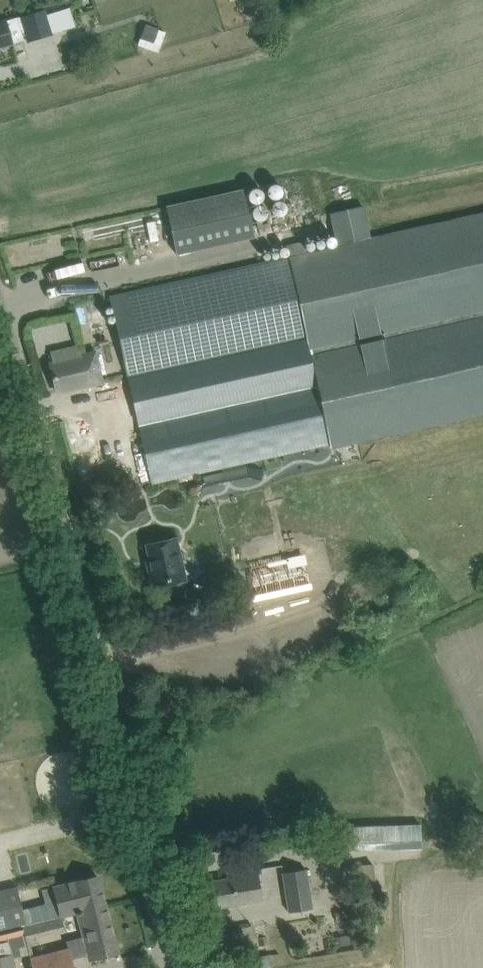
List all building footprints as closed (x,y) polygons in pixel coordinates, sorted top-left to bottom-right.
[(12,43),(24,40),(23,37),(26,36),(27,41),(53,34),(53,33),(47,14),(45,8),(6,20),(0,22),(0,47),(12,43)] [(145,24),(140,38),(159,46),(164,31),(145,24)] [(253,237),(242,187),(164,205),(176,255),(253,237)] [(482,412),(482,214),(370,239),(362,205),(330,212),(337,246),(110,296),(129,379),(134,378),(135,381),(131,382),(153,482),(221,467),(222,471),(200,476),(189,485),(196,494),(207,486),(248,477),(260,482),(263,469),(246,465),(245,461),(329,443),(330,446),(482,412)] [(41,320),(44,336),(73,331),(70,316),(41,320)] [(50,362),(56,392),(104,381),(97,352),(50,362)] [(152,568),(149,569),(153,587),(185,580),(176,538),(146,544),(152,568)] [(421,822),(353,825),(354,844),(422,841),(421,822)] [(227,878),(210,882),(214,907),(266,899),(259,867),(226,873),(227,878)] [(312,907),(306,868),(284,872),(290,910),(312,907)] [(117,952),(98,876),(54,887),(61,916),(78,912),(84,935),(66,939),(68,946),(29,955),(32,967),(75,967),(72,957),(88,953),(90,959),(117,952)] [(25,925),(17,886),(0,890),(0,930),(25,925)] [(346,910),(335,911),(337,920),(347,918),(346,910)] [(73,918),(39,929),(42,939),(76,929),(73,918)] [(0,934),(0,943),(8,941),(24,937),(22,929),(0,934)] [(0,943),(0,967),(15,967),(13,957),(12,953),(10,953),(8,941),(0,943)] [(253,956),(253,958),(255,967),(271,967),(268,954),(253,956)]
